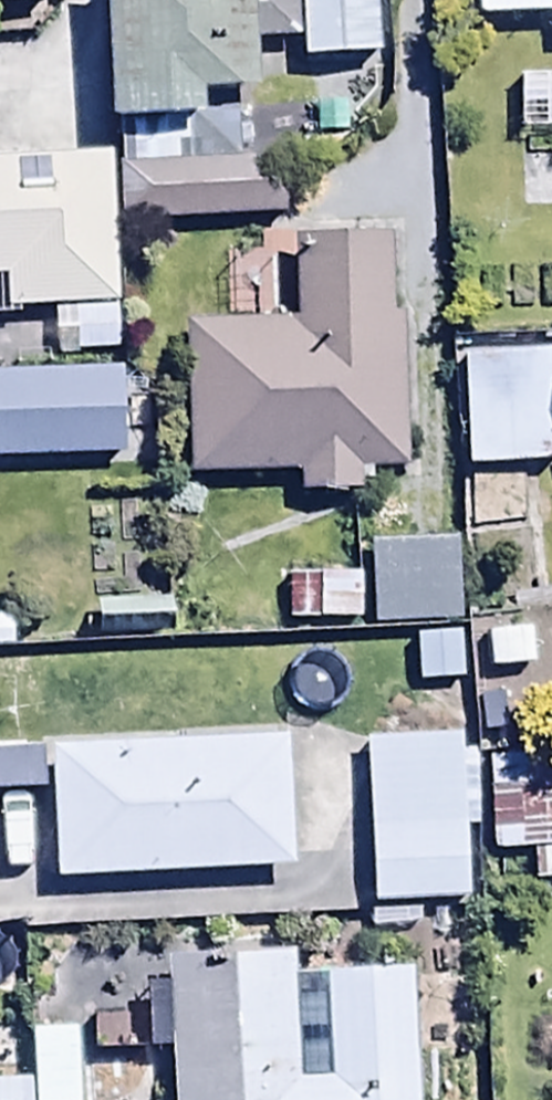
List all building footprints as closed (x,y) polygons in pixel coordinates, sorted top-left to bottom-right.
[(242,98),(257,98),(256,46),(254,0),(107,0),(109,126),(116,126),(206,123),(204,98),(242,98)] [(256,46),(300,45),(300,62),(380,61),(379,0),(254,0),(256,46)] [(476,23),(551,22),(551,0),(476,0),(476,23)] [(521,77),(518,131),(551,132),(551,79),(521,77)] [(206,123),(116,126),(118,230),(278,227),(277,164),(244,164),(242,98),(204,98),(206,123)] [(520,161),(521,215),(551,214),(551,160),(520,161)] [(402,472),(405,324),(386,324),(388,238),(295,235),(293,328),(192,326),(188,479),(299,482),(299,497),(369,499),(369,471),(402,472)] [(123,322),(0,327),(0,420),(127,415),(123,322)] [(468,356),(469,470),(551,469),(551,355),(468,356)] [(457,547),(372,550),(375,632),(460,628),(457,547)] [(361,579),(317,578),(316,627),(360,628),(361,579)] [(52,841),(291,829),(285,692),(45,704),(52,841)] [(467,698),(365,699),(365,865),(468,864),(467,698)] [(495,856),(551,854),(551,756),(492,758),(495,856)] [(174,954),(176,1099),(414,1099),(412,975),(287,977),(287,952),(174,954)] [(81,1033),(29,1033),(29,1086),(0,1085),(0,1099),(80,1099),(81,1033)]
